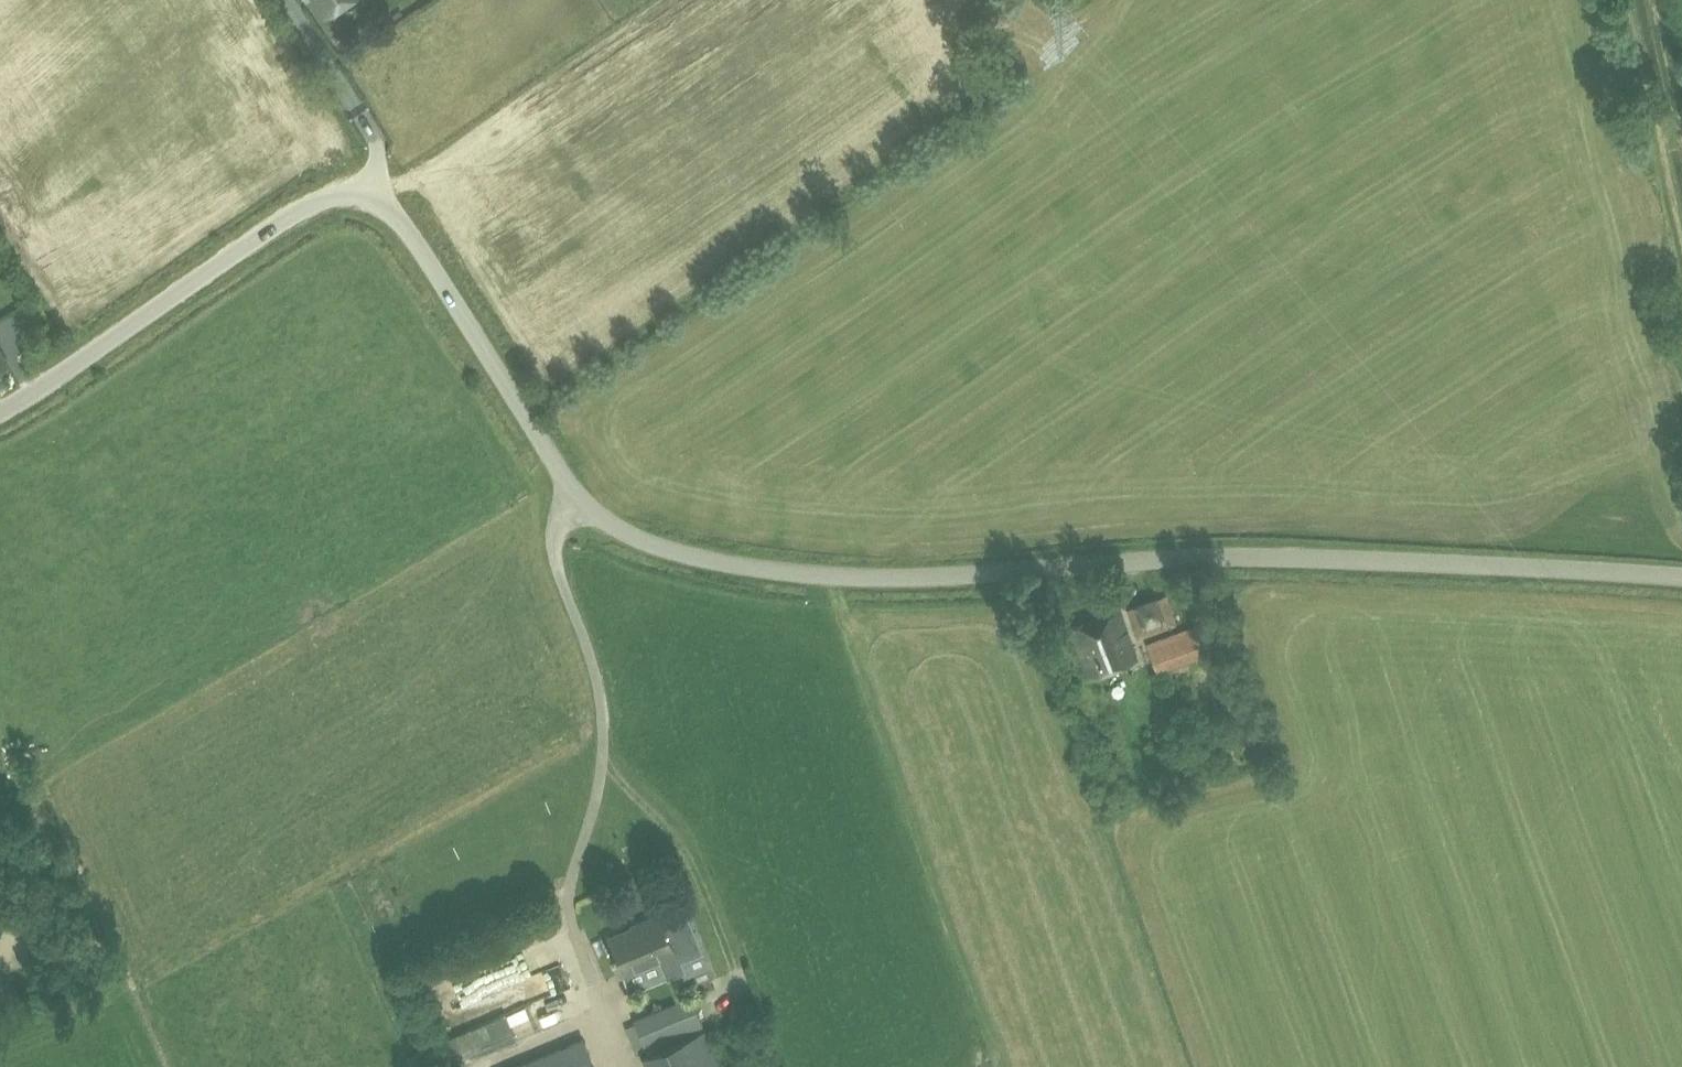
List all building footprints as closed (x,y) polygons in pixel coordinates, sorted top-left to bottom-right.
[(324,15),(347,0),(314,0),(324,15)] [(9,364),(0,349),(0,369),(9,364)] [(1137,640),(1177,625),(1167,595),(1158,598),(1157,596),(1134,605),(1134,607),(1126,610),(1137,640)] [(1118,612),(1070,629),(1087,677),(1135,660),(1118,612)] [(1157,674),(1225,648),(1214,618),(1146,643),(1157,674)] [(680,960),(701,951),(687,916),(664,925),(660,916),(609,937),(615,950),(610,952),(620,975),(660,958),(668,976),(684,970),(680,960)] [(552,978),(508,993),(516,1017),(560,1002),(552,978)] [(703,1026),(690,995),(633,1019),(635,1024),(625,1027),(635,1053),(703,1026)] [(538,1017),(548,1039),(570,1028),(560,1007),(538,1017)] [(443,1039),(454,1065),(516,1040),(505,1014),(443,1039)] [(648,1066),(720,1066),(705,1030),(643,1056),(648,1066)] [(583,1038),(513,1066),(595,1066),(583,1038)]
